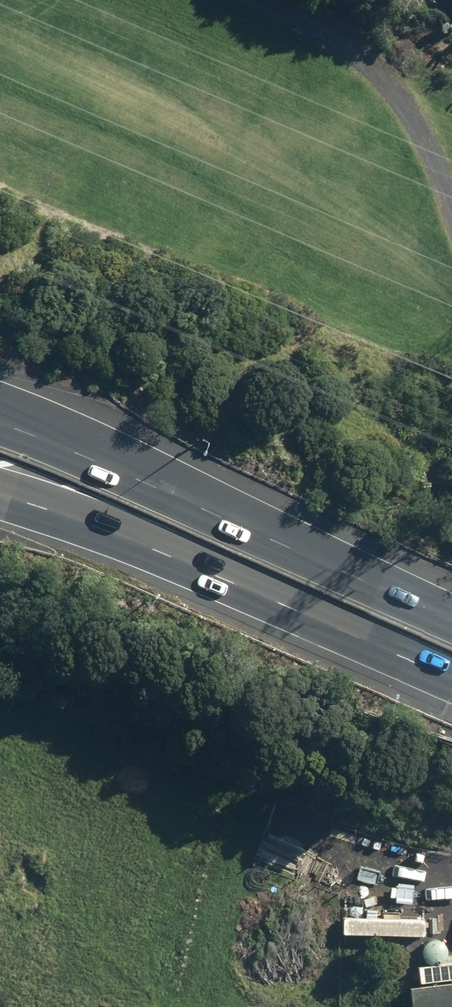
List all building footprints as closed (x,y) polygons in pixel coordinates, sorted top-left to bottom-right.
[(409,980),(412,1006),(451,1006),(451,975),(409,980)]
